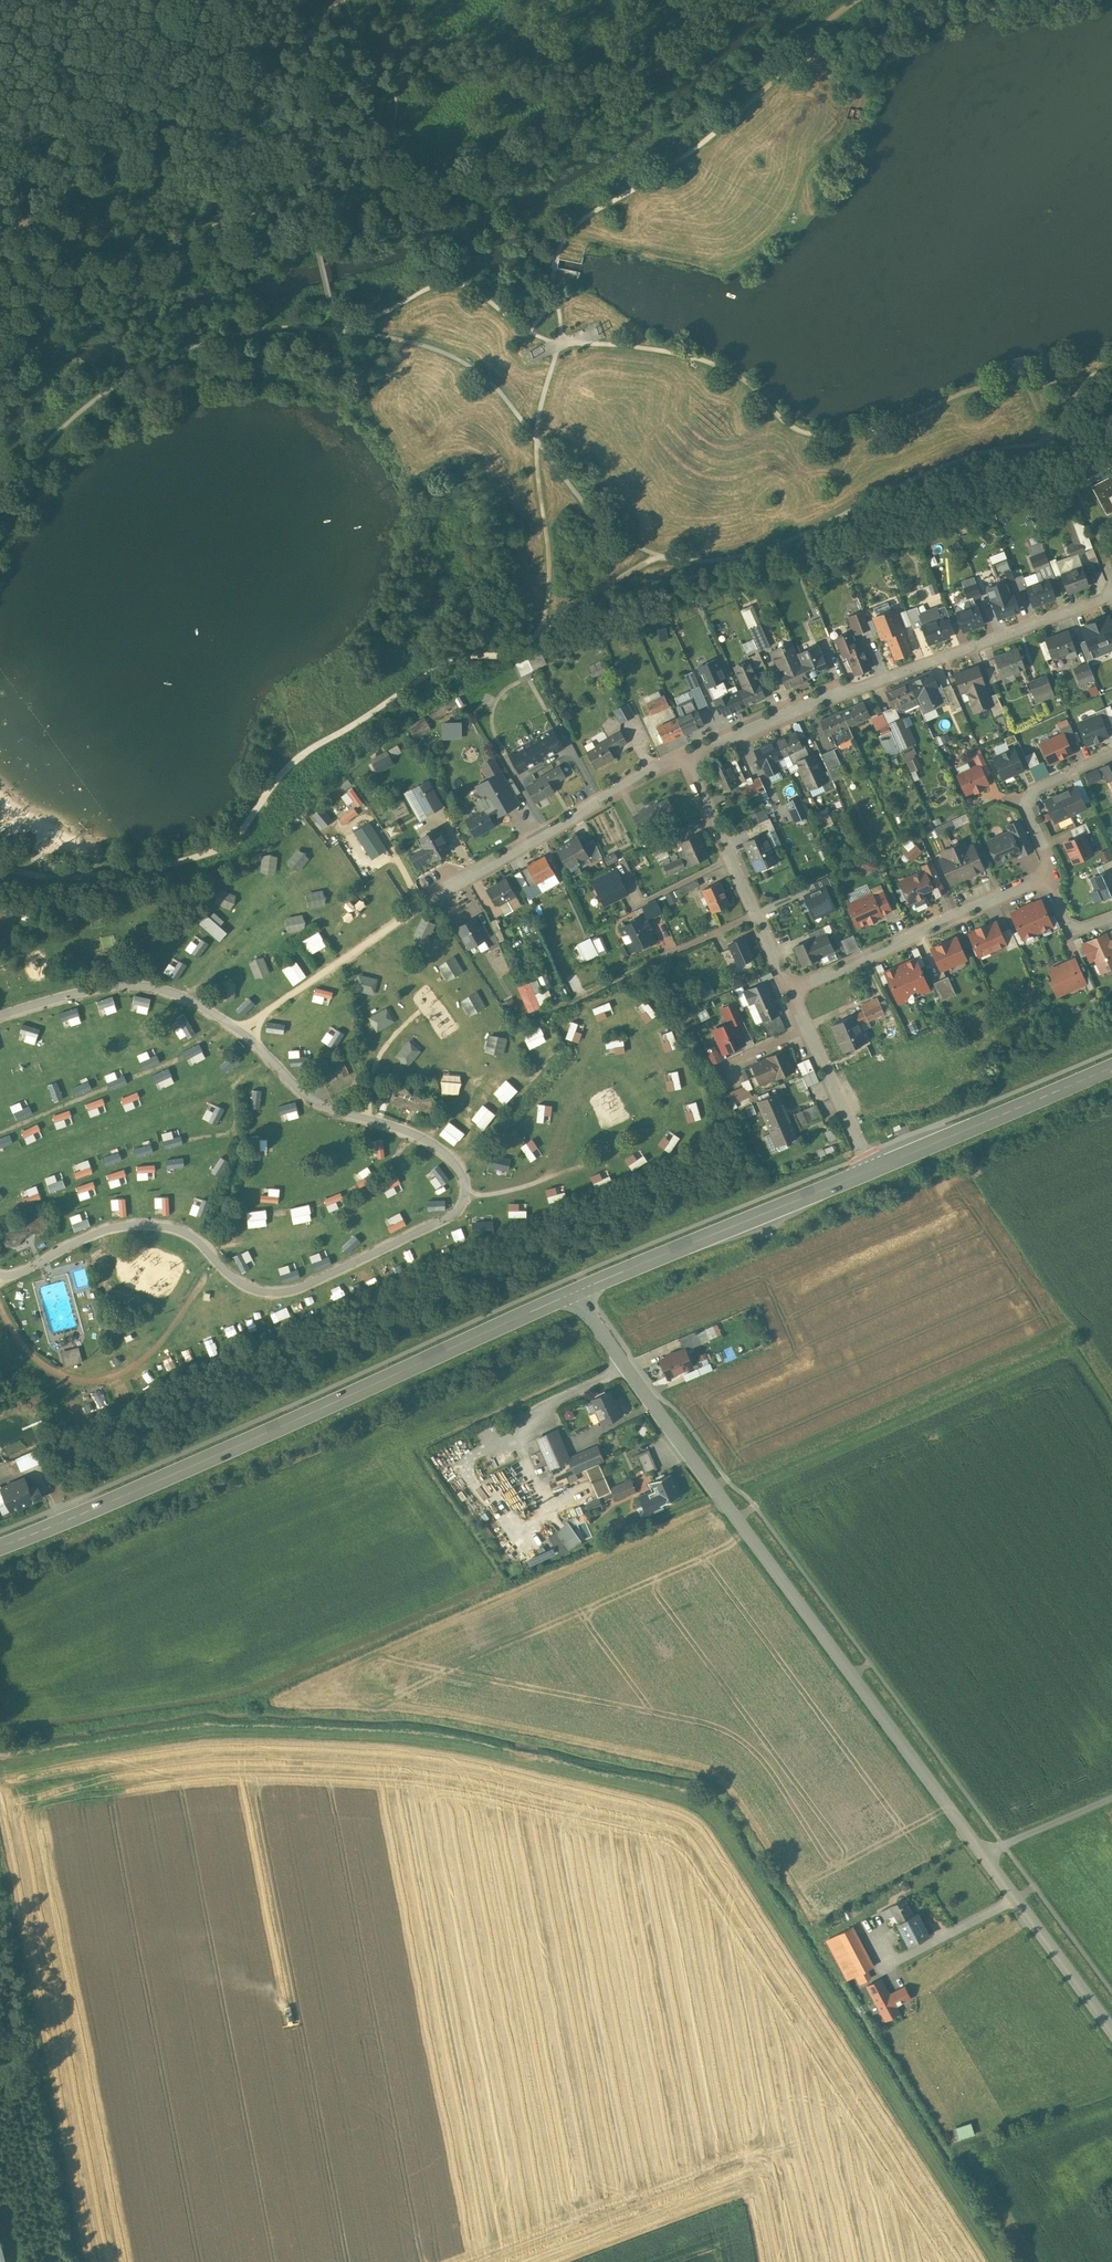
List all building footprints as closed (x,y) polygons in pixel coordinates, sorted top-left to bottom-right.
[(1091,486),(1106,514),(1109,513),(1111,519),(1111,511),(1109,506),(1111,504),(1111,503),(1107,494),(1111,492),(1111,474),(1091,486)] [(1029,545),(1032,554),(1047,548),(1044,540),(1029,545)] [(1079,540),(1066,546),(1070,557),(1084,551),(1079,540)] [(1044,551),(1029,557),(1033,567),(1048,562),(1044,551)] [(1007,559),(992,565),(999,583),(1014,578),(1007,559)] [(1081,567),(1060,574),(1067,593),(1088,585),(1081,567)] [(1048,580),(1025,588),(1032,605),(1055,597),(1048,580)] [(934,582),(928,585),(931,595),(938,592),(934,582)] [(976,584),(963,588),(967,597),(972,596),(973,598),(980,595),(976,584)] [(991,600),(1009,594),(1006,585),(998,587),(996,584),(986,587),(991,600)] [(1009,594),(991,600),(997,618),(1018,610),(1012,593),(1009,594)] [(891,606),(879,610),(883,618),(900,611),(896,601),(890,604),(891,606)] [(739,610),(748,629),(760,623),(751,605),(739,610)] [(944,605),(936,608),(940,619),(942,618),(943,620),(949,618),(944,605)] [(976,606),(956,613),(962,631),(983,623),(976,606)] [(922,625),(921,625),(928,643),(948,636),(943,620),(942,618),(940,619),(936,608),(936,607),(918,614),(922,625)] [(862,610),(848,616),(855,634),(869,628),(862,610)] [(1104,617),(1081,625),(1088,643),(1110,635),(1104,617)] [(757,649),(758,651),(770,646),(760,623),(748,629),(757,649)] [(910,651),(901,629),(886,635),(895,657),(910,651)] [(1068,631),(1044,639),(1051,657),(1066,652),(1074,649),(1068,631)] [(849,633),(836,638),(842,653),(846,652),(854,674),(870,668),(861,645),(855,647),(849,633)] [(783,646),(771,652),(787,687),(807,678),(801,663),(795,650),(786,654),(784,649),(785,649),(783,646)] [(801,663),(807,678),(827,669),(821,654),(816,656),(813,648),(797,654),(801,663)] [(752,669),(764,664),(758,651),(757,649),(745,654),(748,661),(752,669)] [(1017,649),(994,657),(999,670),(1001,676),(1024,668),(1017,649)] [(1074,649),(1066,652),(1069,658),(1076,655),(1074,649)] [(540,652),(527,658),(533,669),(546,663),(540,652)] [(999,670),(994,657),(988,660),(992,672),(999,670)] [(527,658),(515,664),(521,676),(533,670),(533,669),(527,658)] [(698,666),(708,688),(725,680),(716,659),(698,666)] [(1091,673),(1099,670),(1100,670),(1096,659),(1087,663),(1091,673)] [(603,660),(587,667),(592,677),(607,669),(605,665),(607,664),(606,663),(605,664),(603,660)] [(734,667),(744,688),(758,682),(752,669),(748,661),(734,667)] [(1087,663),(1073,668),(1077,679),(1091,673),(1087,663)] [(977,666),(954,674),(960,692),(966,690),(973,711),(984,707),(983,705),(989,703),(987,696),(983,684),(977,666)] [(1091,673),(1093,679),(1096,685),(1104,681),(1099,670),(1091,673)] [(930,672),(908,681),(916,697),(915,697),(923,713),(948,702),(946,699),(947,698),(942,688),(940,684),(936,685),(930,672)] [(1093,679),(1091,673),(1077,679),(1079,684),(1093,679)] [(1046,675),(1028,682),(1032,694),(1038,692),(1050,688),(1046,675)] [(908,681),(886,691),(893,707),(915,697),(916,697),(908,681)] [(744,688),(738,691),(745,706),(764,697),(758,682),(744,688)] [(946,699),(948,702),(951,708),(959,705),(950,684),(942,688),(947,698),(946,699)] [(1050,688),(1038,692),(1041,699),(1053,695),(1050,688)] [(645,696),(647,701),(662,694),(660,689),(645,696)] [(738,691),(718,700),(725,714),(745,706),(738,691)] [(701,693),(694,696),(700,709),(707,706),(701,693)] [(995,693),(987,696),(989,703),(993,715),(1003,711),(995,693)] [(664,695),(646,703),(650,714),(668,706),(664,695)] [(863,702),(841,711),(848,726),(870,716),(863,702)] [(621,705),(614,709),(620,721),(627,717),(621,705)] [(1099,715),(1105,729),(1111,726),(1111,725),(1105,707),(1096,711),(1097,715),(1099,715)] [(676,718),(676,719),(683,733),(683,734),(703,724),(697,709),(676,718)] [(841,711),(820,721),(827,736),(831,734),(836,745),(853,737),(848,726),(841,711)] [(1097,715),(1078,723),(1087,745),(1095,741),(1096,742),(1102,739),(1102,738),(1108,736),(1105,729),(1099,715),(1097,715)] [(426,716),(409,724),(415,737),(432,729),(426,716)] [(900,718),(887,724),(888,725),(891,731),(898,748),(914,741),(909,729),(906,730),(900,718)] [(676,719),(657,727),(663,742),(683,733),(676,719)] [(805,719),(798,721),(802,732),(810,731),(805,719)] [(1076,742),(1069,724),(1059,728),(1062,734),(1063,734),(1068,745),(1076,742)] [(881,735),(891,731),(888,725),(878,729),(881,735)] [(553,728),(508,753),(519,774),(565,748),(553,728)] [(597,747),(587,752),(595,766),(613,756),(609,751),(625,742),(620,731),(596,745),(597,747)] [(795,732),(775,741),(782,756),(802,747),(801,746),(795,732)] [(1014,734),(1004,738),(1007,745),(1017,741),(1014,734)] [(1062,734),(1041,744),(1050,763),(1072,753),(1068,745),(1063,734),(1062,734)] [(775,741),(755,750),(762,765),(782,756),(775,741)] [(802,747),(782,756),(787,767),(788,767),(787,766),(796,762),(796,761),(808,756),(804,745),(801,746),(802,747)] [(821,754),(832,779),(840,775),(840,764),(833,748),(821,754)] [(973,757),(976,762),(977,762),(984,759),(979,749),(973,752),(974,756),(973,757)] [(1014,749),(994,758),(1003,778),(1023,769),(1014,749)] [(386,754),(373,761),(378,771),(392,763),(386,754)] [(796,761),(796,762),(797,761),(800,767),(799,768),(808,788),(821,782),(817,775),(821,773),(815,760),(811,763),(808,756),(796,761)] [(736,759),(729,762),(734,773),(741,770),(736,759)] [(976,762),(977,765),(978,764),(983,774),(989,771),(984,759),(977,762),(976,762)] [(1031,766),(1037,779),(1051,773),(1045,760),(1031,766)] [(729,762),(712,770),(722,792),(738,784),(738,783),(734,773),(729,762)] [(1101,767),(1107,780),(1111,778),(1111,762),(1101,767)] [(960,773),(957,774),(966,793),(974,790),(975,791),(981,788),(981,787),(987,784),(983,774),(978,764),(977,765),(968,769),(966,769),(961,771),(960,773)] [(537,781),(527,786),(535,800),(552,790),(550,785),(566,776),(560,765),(536,779),(537,781)] [(1025,771),(1031,781),(1036,778),(1030,768),(1025,771)] [(1096,769),(1085,774),(1089,782),(1100,777),(1096,769)] [(745,779),(741,770),(734,773),(738,783),(738,784),(740,789),(741,788),(741,786),(753,781),(751,777),(745,779)] [(817,775),(821,782),(825,792),(836,787),(828,770),(821,773),(817,775)] [(483,802),(486,807),(500,799),(502,803),(505,802),(496,786),(505,781),(500,772),(477,785),(484,797),(483,802)] [(765,776),(753,781),(758,792),(770,787),(765,776)] [(496,786),(505,802),(520,792),(511,777),(505,781),(496,786)] [(427,780),(406,792),(420,818),(441,806),(427,780)] [(741,786),(741,788),(746,799),(759,793),(758,792),(753,781),(741,786)] [(1075,786),(1060,793),(1070,814),(1085,807),(1075,786)] [(1060,793),(1045,800),(1055,821),(1070,814),(1060,793)] [(801,794),(787,801),(796,821),(810,815),(801,794)] [(477,815),(468,820),(475,834),(493,824),(490,819),(506,810),(502,803),(500,799),(486,807),(476,813),(477,815)] [(657,802),(633,816),(639,826),(655,817),(658,823),(675,813),(667,799),(658,804),(657,802)] [(745,828),(750,839),(764,833),(764,834),(774,829),(769,817),(745,828)] [(1017,834),(1012,838),(1019,854),(1020,855),(1033,849),(1020,818),(1012,822),(1017,834)] [(935,835),(957,827),(953,819),(932,827),(935,835)] [(1085,822),(1069,829),(1073,838),(1083,834),(1090,831),(1085,822)] [(304,826),(297,831),(308,845),(314,840),(304,826)] [(420,838),(423,844),(431,858),(432,859),(449,849),(444,840),(447,839),(440,826),(420,838)] [(1009,832),(989,842),(992,849),(990,853),(994,854),(998,863),(1019,854),(1012,838),(1009,832)] [(615,838),(619,847),(630,842),(626,833),(615,838)] [(750,839),(744,842),(756,870),(776,861),(764,834),(764,833),(750,839)] [(697,834),(681,841),(684,848),(690,864),(707,856),(697,834)] [(1073,838),(1064,843),(1073,862),(1092,853),(1083,834),(1073,838)] [(577,837),(557,848),(568,868),(588,856),(577,837)] [(661,842),(651,847),(654,854),(665,848),(661,842)] [(973,844),(961,849),(958,842),(952,845),(967,877),(976,873),(976,872),(984,868),(973,844)] [(423,844),(409,852),(417,866),(431,858),(423,844)] [(920,851),(914,844),(907,850),(913,857),(920,851)] [(967,877),(952,845),(947,847),(950,854),(938,859),(949,884),(957,880),(957,881),(967,877)] [(690,864),(684,848),(678,851),(680,858),(663,865),(667,874),(690,864)] [(1111,856),(1111,855),(1108,848),(1100,852),(1105,860),(1111,856)] [(264,853),(261,870),(277,872),(279,855),(264,853)] [(544,856),(527,866),(535,879),(537,882),(554,872),(544,856)] [(1101,864),(1105,872),(1111,869),(1111,871),(1111,859),(1101,864)] [(535,879),(527,866),(514,874),(521,886),(535,879)] [(935,867),(925,872),(931,885),(941,881),(935,867)] [(1091,878),(1096,889),(1099,890),(1102,897),(1109,894),(1111,896),(1111,871),(1111,869),(1105,872),(1091,878)] [(924,870),(903,880),(912,901),(913,901),(914,903),(912,905),(912,907),(914,909),(916,909),(917,911),(928,906),(927,904),(928,902),(928,900),(927,898),(924,898),(923,896),(924,896),(921,891),(931,887),(931,885),(925,872),(924,870)] [(603,876),(595,880),(606,902),(626,892),(618,877),(606,883),(603,876)] [(506,878),(489,888),(498,904),(515,894),(506,878)] [(700,885),(697,879),(674,890),(677,896),(700,885)] [(719,882),(702,890),(712,911),(729,904),(719,882)] [(822,885),(798,895),(806,913),(830,903),(822,885)] [(215,902),(232,909),(238,894),(221,887),(215,902)] [(883,892),(873,896),(871,893),(851,902),(855,910),(851,912),(857,926),(868,921),(869,923),(876,919),(876,918),(881,915),(881,914),(891,910),(883,892)] [(641,914),(644,920),(661,912),(655,900),(637,909),(640,915),(641,914)] [(1040,900),(1038,901),(1039,901),(1033,904),(1033,903),(1025,906),(1037,932),(1051,925),(1047,917),(1040,900)] [(1025,906),(1018,910),(1013,913),(1012,912),(1011,913),(1019,930),(1022,938),(1037,932),(1025,906)] [(200,922),(221,940),(229,931),(221,924),(225,919),(215,911),(211,916),(208,913),(200,922)] [(306,929),(305,914),(287,915),(288,931),(306,929)] [(625,934),(622,936),(625,943),(630,941),(634,948),(643,944),(644,946),(654,941),(648,927),(650,926),(647,921),(644,922),(644,920),(641,914),(640,915),(631,919),(632,921),(621,927),(625,934)] [(1059,926),(1054,914),(1047,917),(1053,929),(1059,926)] [(479,926),(474,917),(457,927),(469,948),(486,938),(483,932),(486,930),(482,924),(479,926)] [(496,919),(490,921),(495,933),(501,930),(496,919)] [(995,922),(985,926),(985,925),(976,928),(977,930),(969,933),(979,955),(1004,944),(1005,943),(1000,933),(995,922)] [(822,926),(808,933),(810,939),(825,932),(822,926)] [(1010,928),(1000,933),(1005,943),(1004,944),(1007,950),(1018,945),(1012,933),(1010,928)] [(1019,930),(1012,933),(1018,945),(1024,942),(1022,938),(1019,930)] [(810,939),(794,946),(803,965),(819,957),(819,955),(833,949),(825,932),(810,939)] [(855,933),(842,939),(848,952),(861,947),(855,933)] [(1082,944),(1084,948),(1086,954),(1089,960),(1095,957),(1097,963),(1102,964),(1104,970),(1111,967),(1111,950),(1105,934),(1082,944)] [(743,937),(729,944),(738,964),(752,957),(743,937)] [(198,943),(192,939),(186,948),(200,957),(209,943),(202,938),(198,943)] [(954,938),(933,948),(942,969),(943,969),(943,968),(953,963),(954,964),(964,960),(954,938)] [(577,945),(565,950),(572,964),(584,958),(577,945)] [(1084,948),(1078,951),(1080,956),(1086,954),(1084,948)] [(264,955),(250,961),(257,978),(271,972),(264,955)] [(483,974),(494,967),(487,956),(476,962),(483,974)] [(928,989),(915,958),(900,965),(913,995),(928,989)] [(177,966),(170,962),(165,971),(179,979),(187,964),(180,960),(177,966)] [(500,974),(510,972),(507,960),(497,963),(500,974)] [(1075,962),(1066,966),(1065,963),(1049,970),(1055,983),(1052,984),(1057,994),(1075,986),(1074,983),(1083,979),(1082,978),(1075,962)] [(678,979),(687,974),(682,964),(673,969),(678,979)] [(913,995),(900,965),(885,972),(898,1002),(913,995)] [(291,983),(297,980),(289,966),(284,969),(291,983)] [(540,973),(545,988),(551,987),(547,971),(540,973)] [(1089,975),(1082,978),(1083,979),(1088,990),(1094,987),(1089,975)] [(946,976),(933,982),(941,1000),(954,994),(946,976)] [(540,1007),(528,978),(516,983),(528,1012),(540,1007)] [(233,1000),(239,983),(226,979),(221,995),(233,1000)] [(754,1000),(769,993),(763,981),(743,990),(748,1002),(754,1000)] [(704,996),(715,993),(712,983),(702,985),(704,996)] [(325,995),(333,997),(334,991),(316,986),(313,1000),(323,1002),(325,995)] [(769,993),(754,1000),(763,1021),(779,1014),(769,993)] [(148,1013),(152,997),(135,994),(132,1009),(148,1013)] [(97,1000),(102,1015),(118,1010),(114,995),(97,1000)] [(244,1016),(257,1003),(250,996),(237,1008),(244,1016)] [(513,997),(504,1001),(507,1008),(516,1004),(513,997)] [(877,997),(861,1005),(863,1010),(863,1011),(879,1003),(877,997)] [(734,1002),(721,1008),(728,1023),(733,1020),(735,1023),(743,1020),(734,1002)] [(879,1003),(863,1011),(867,1020),(883,1013),(879,1003)] [(863,1010),(832,1025),(844,1051),(865,1041),(858,1024),(867,1020),(863,1011),(863,1010)] [(181,1039),(195,1032),(186,1012),(178,1016),(182,1025),(176,1028),(181,1039)] [(779,1014),(763,1021),(770,1036),(785,1029),(779,1014)] [(717,1027),(716,1028),(713,1029),(714,1031),(714,1035),(715,1038),(717,1041),(719,1043),(723,1051),(732,1047),(733,1048),(743,1043),(735,1023),(733,1020),(728,1023),(724,1025),(722,1025),(720,1025),(717,1027)] [(285,1032),(286,1022),(268,1021),(267,1031),(285,1032)] [(336,1048),(345,1033),(331,1024),(322,1040),(336,1048)] [(714,1064),(724,1059),(718,1047),(708,1051),(714,1064)] [(307,1053),(301,1054),(300,1048),(290,1049),(291,1065),(308,1063),(307,1053)] [(158,1053),(151,1056),(148,1049),(138,1054),(144,1068),(161,1062),(158,1053)] [(784,1050),(775,1054),(769,1057),(768,1057),(776,1076),(776,1077),(792,1070),(784,1050)] [(762,1060),(751,1065),(760,1084),(776,1076),(768,1058),(762,1061),(762,1060)] [(808,1058),(796,1063),(801,1075),(813,1069),(814,1069),(808,1058)] [(751,1065),(740,1070),(745,1080),(756,1075),(751,1065)] [(153,1074),(159,1089),(176,1082),(169,1067),(153,1074)] [(813,1069),(801,1075),(806,1086),(818,1081),(813,1069)] [(89,1080),(73,1087),(77,1095),(93,1088),(89,1080)] [(54,1101),(64,1098),(59,1081),(49,1083),(54,1101)] [(417,1096),(412,1097),(405,1088),(394,1090),(390,1101),(397,1109),(408,1107),(411,1111),(416,1110),(424,1119),(435,1117),(438,1107),(431,1098),(420,1100),(417,1096)] [(253,1089),(252,1107),(261,1108),(262,1089),(253,1089)] [(139,1091),(121,1096),(126,1110),(137,1107),(134,1099),(140,1097),(139,1091)] [(797,1136),(777,1092),(757,1101),(776,1145),(797,1136)] [(90,1116),(102,1113),(100,1106),(106,1105),(104,1098),(87,1102),(90,1116)] [(21,1101),(11,1105),(17,1119),(33,1113),(30,1105),(23,1107),(21,1101)] [(280,1105),(283,1121),(301,1117),(297,1101),(280,1105)] [(476,1102),(466,1111),(485,1129),(494,1121),(476,1102)] [(815,1104),(802,1110),(808,1124),(821,1118),(815,1104)] [(219,1124),(225,1108),(217,1105),(215,1111),(207,1108),(203,1118),(219,1124)] [(57,1127),(74,1123),(71,1109),(53,1113),(57,1127)] [(22,1130),(27,1143),(38,1139),(35,1132),(41,1129),(39,1123),(22,1130)] [(0,1138),(0,1148),(14,1142),(10,1133),(0,1138)] [(251,1137),(252,1158),(269,1157),(268,1136),(251,1137)] [(378,1158),(387,1156),(384,1140),(375,1142),(378,1158)] [(212,1171),(220,1176),(230,1161),(222,1156),(212,1171)] [(185,1157),(167,1158),(168,1167),(185,1166),(185,1157)] [(156,1178),(156,1163),(137,1165),(138,1179),(156,1178)] [(440,1164),(427,1173),(438,1188),(450,1179),(440,1164)] [(108,1172),(110,1186),(128,1183),(126,1169),(108,1172)] [(382,1183),(388,1196),(398,1192),(395,1185),(402,1182),(399,1176),(382,1183)] [(77,1185),(80,1199),(98,1194),(94,1180),(77,1185)] [(280,1202),(281,1188),(270,1186),(269,1194),(262,1193),(262,1200),(280,1202)] [(170,1213),(170,1195),(156,1195),(156,1213),(170,1213)] [(127,1215),(127,1197),(113,1197),(113,1215),(127,1215)] [(201,1204),(193,1202),(191,1213),(207,1216),(211,1200),(202,1198),(201,1204)] [(447,1208),(447,1199),(428,1200),(428,1209),(447,1208)] [(313,1201),(295,1205),(298,1219),(308,1217),(306,1210),(314,1208),(313,1201)] [(247,1219),(265,1216),(264,1208),(246,1212),(247,1219)] [(395,1223),(388,1226),(391,1232),(407,1225),(401,1211),(392,1215),(395,1223)] [(76,1230),(92,1225),(89,1217),(84,1219),(81,1212),(71,1215),(76,1230)] [(19,1227),(7,1226),(1,1235),(6,1245),(18,1246),(24,1237),(29,1237),(32,1233),(43,1233),(49,1224),(44,1214),(33,1213),(26,1223),(21,1222),(19,1227)] [(342,1246),(349,1253),(362,1242),(356,1234),(342,1246)] [(433,1238),(440,1254),(446,1252),(440,1236),(433,1238)] [(242,1271),(256,1266),(250,1249),(236,1254),(242,1271)] [(311,1254),(314,1269),(333,1265),(331,1256),(322,1257),(321,1252),(311,1254)] [(279,1266),(283,1282),(301,1277),(299,1269),(291,1270),(290,1264),(279,1266)] [(695,1331),(679,1338),(682,1346),(691,1342),(693,1346),(700,1343),(695,1331)] [(685,1349),(677,1352),(684,1369),(692,1365),(685,1349)] [(677,1352),(660,1360),(667,1376),(684,1369),(677,1352)] [(687,1378),(713,1368),(711,1362),(685,1373),(687,1378)] [(610,1391),(592,1399),(592,1400),(596,1409),(594,1409),(595,1411),(601,1424),(621,1414),(617,1406),(619,1405),(616,1399),(614,1400),(610,1391)] [(592,1400),(585,1404),(589,1414),(595,1411),(594,1409),(596,1409),(592,1400)] [(499,1420),(492,1424),(494,1429),(501,1425),(499,1420)] [(557,1430),(538,1438),(551,1467),(569,1459),(569,1458),(556,1431),(557,1430)] [(5,1444),(10,1455),(19,1451),(20,1453),(35,1447),(30,1434),(5,1444)] [(597,1446),(569,1458),(569,1459),(575,1472),(577,1471),(599,1461),(603,1459),(597,1446)] [(39,1448),(18,1455),(22,1467),(43,1461),(39,1448)] [(648,1449),(636,1454),(644,1474),(657,1468),(648,1449)] [(599,1461),(577,1471),(585,1490),(593,1487),(598,1497),(612,1492),(610,1488),(611,1488),(599,1461)] [(670,1473),(648,1482),(652,1491),(658,1505),(662,1504),(679,1496),(678,1494),(679,1494),(675,1485),(670,1473)] [(23,1479),(0,1489),(10,1512),(33,1502),(32,1500),(28,1491),(23,1479)] [(611,1488),(610,1488),(612,1492),(615,1499),(635,1491),(631,1479),(611,1488)] [(35,1488),(28,1491),(32,1500),(39,1497),(35,1488)] [(652,1491),(640,1496),(648,1515),(664,1508),(662,1504),(658,1505),(652,1491)] [(585,1512),(578,1515),(581,1522),(588,1518),(585,1512)] [(568,1523),(557,1531),(569,1549),(581,1540),(573,1529),(575,1527),(574,1525),(581,1522),(578,1515),(577,1514),(566,1519),(568,1523)] [(626,1520),(615,1525),(617,1531),(629,1526),(626,1520)] [(897,1922),(913,1914),(904,1898),(880,1910),(885,1918),(893,1914),(897,1922)] [(913,1914),(897,1922),(909,1944),(927,1934),(916,1912),(913,1914)] [(854,1925),(826,1940),(847,1979),(873,1965),(854,1925)] [(880,1978),(867,1985),(885,2018),(898,2011),(894,2005),(910,1997),(904,1986),(889,1994),(880,1978)] [(951,2127),(953,2139),(976,2135),(974,2123),(951,2127)]
